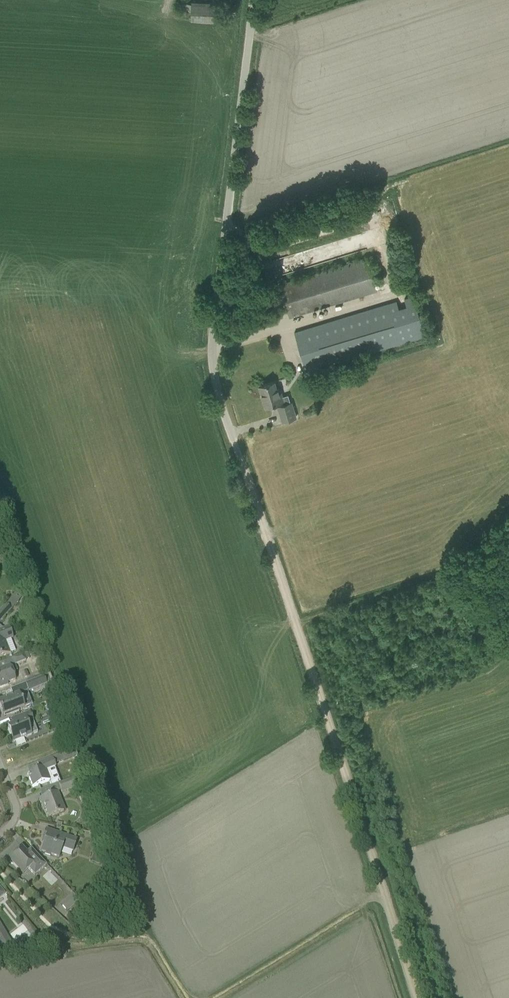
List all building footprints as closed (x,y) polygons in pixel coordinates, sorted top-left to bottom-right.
[(190,18),(217,20),(218,5),(184,2),(183,10),(191,10),(190,18)] [(279,258),(283,273),(293,270),(288,256),(279,258)] [(377,290),(368,257),(280,284),(290,317),(377,290)] [(294,332),(306,371),(426,335),(414,296),(405,298),(407,306),(399,308),(397,301),(294,332)] [(259,386),(265,407),(284,401),(280,388),(277,389),(275,381),(259,386)] [(291,402),(278,406),(282,421),(296,417),(291,402)] [(5,604),(11,610),(19,601),(13,596),(5,604)] [(11,610),(5,604),(0,610),(0,622),(11,610)] [(1,657),(10,654),(9,653),(15,651),(10,639),(13,638),(9,627),(0,630),(0,657),(1,657)] [(0,663),(0,666),(1,669),(10,666),(10,667),(14,665),(15,665),(26,661),(23,654),(0,663)] [(1,669),(0,670),(0,688),(8,685),(7,683),(15,680),(10,667),(10,666),(1,669)] [(50,674),(46,666),(41,668),(42,672),(39,673),(40,678),(50,674)] [(50,674),(40,678),(25,683),(29,692),(47,685),(49,691),(55,689),(50,674)] [(3,716),(10,713),(11,715),(19,711),(18,710),(24,708),(22,701),(17,703),(14,696),(0,701),(0,709),(3,716)] [(288,706),(288,719),(298,719),(297,706),(288,706)] [(13,742),(38,733),(29,712),(10,719),(13,725),(7,728),(13,742)] [(72,750),(61,754),(64,762),(75,757),(72,750)] [(28,774),(27,774),(28,775),(29,779),(33,788),(42,784),(53,780),(49,770),(56,767),(55,765),(64,762),(61,754),(52,758),(46,760),(37,764),(39,770),(29,774),(28,774)] [(76,763),(58,769),(63,781),(76,775),(80,774),(77,767),(76,763)] [(58,785),(62,793),(78,786),(75,778),(58,785)] [(42,807),(44,806),(48,818),(63,812),(56,793),(39,799),(42,807)] [(44,842),(41,851),(45,853),(45,854),(50,856),(50,854),(59,857),(62,848),(64,842),(75,846),(77,840),(55,832),(46,829),(43,837),(42,841),(44,842)] [(46,865),(31,848),(26,852),(21,847),(14,854),(12,854),(9,857),(9,858),(8,859),(10,861),(10,863),(12,865),(13,865),(22,875),(28,869),(34,875),(46,865)] [(94,854),(91,862),(100,865),(103,857),(94,854)] [(72,893),(60,904),(67,911),(79,900),(72,893)]
